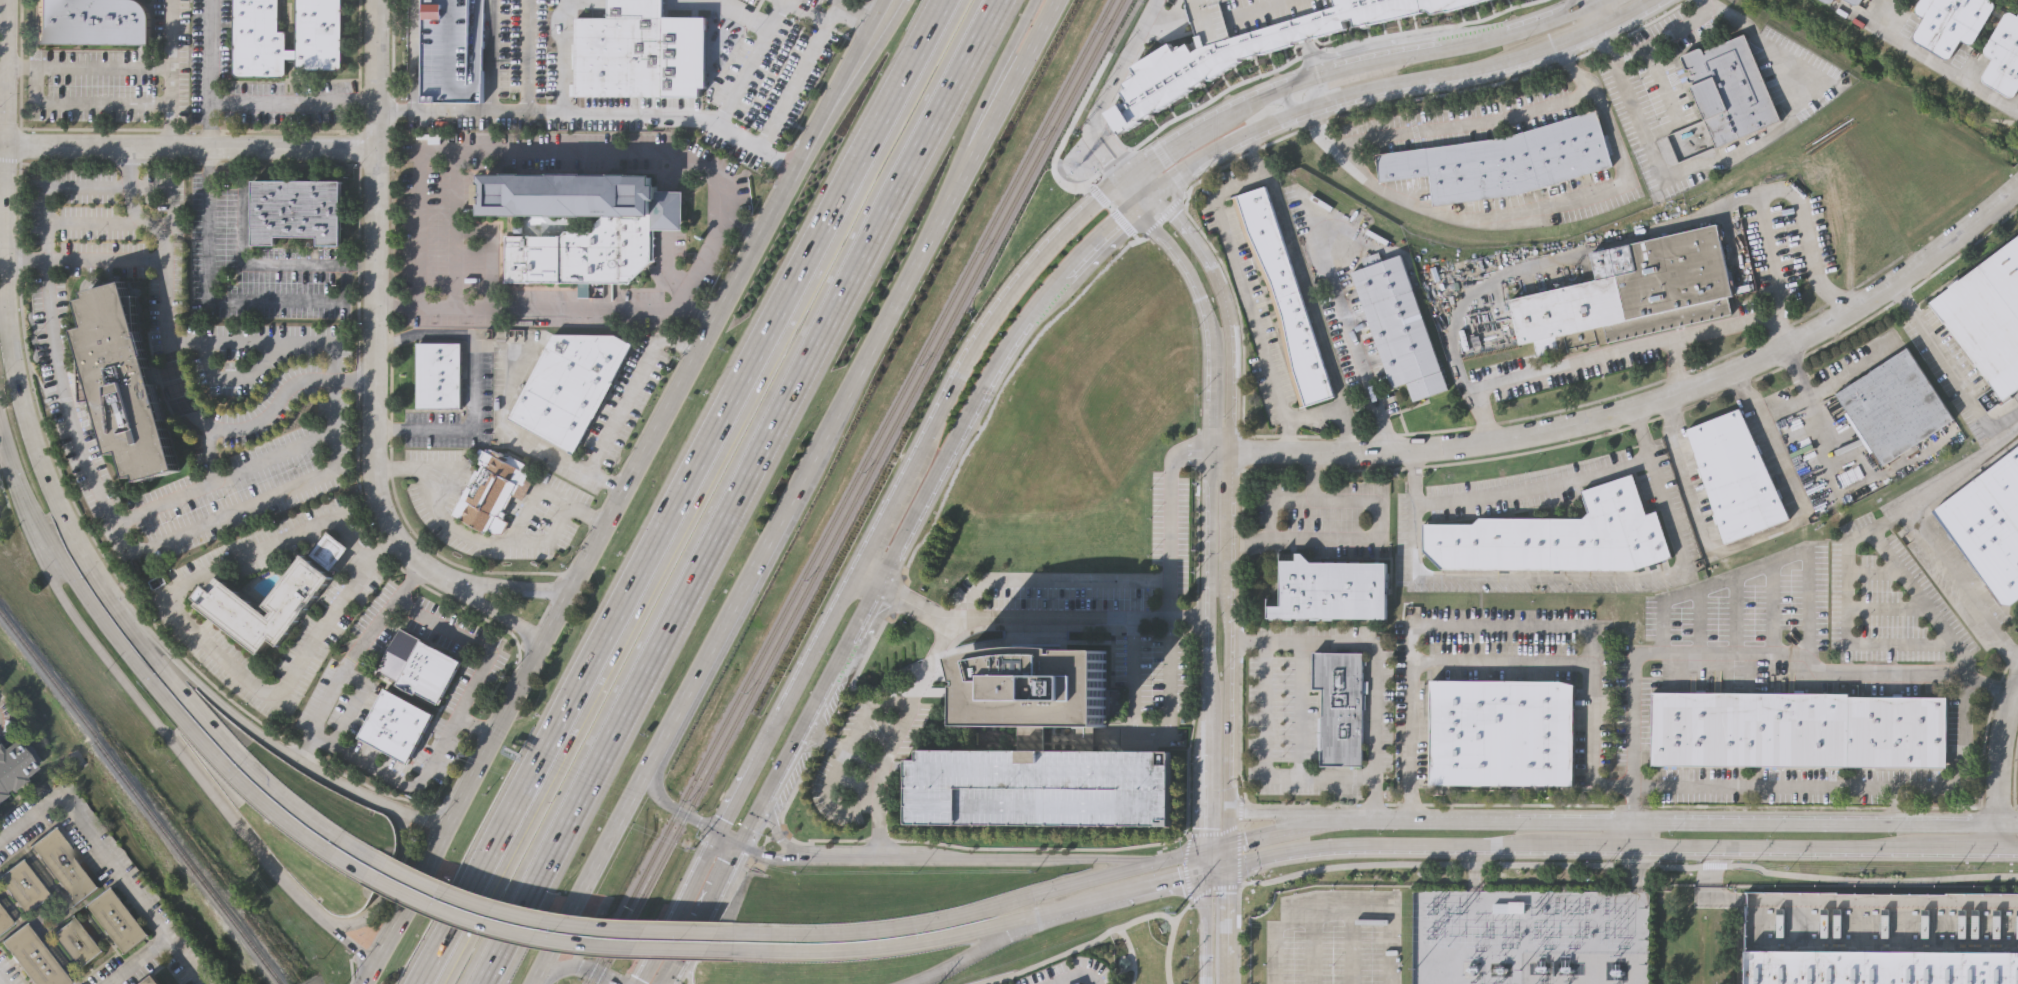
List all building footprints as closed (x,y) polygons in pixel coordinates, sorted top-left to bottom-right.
[(37,44),(37,0),(139,0),(144,4),(147,11),(148,14),(149,44),(37,44)] [(232,73),(232,0),(278,0),(278,30),(286,30),(285,48),(295,48),(296,0),(342,0),(342,65),(337,69),(299,69),(295,66),(295,58),(285,58),(285,72),(281,76),(235,76),(232,73)] [(421,102),(422,0),(482,0),(481,102),(421,102)] [(607,17),(608,0),(665,0),(665,17),(707,17),(707,21),(707,24),(707,87),(700,87),(700,96),(575,95),(575,17),(607,17)] [(1337,6),(1335,0),(1485,0),(1477,2),(1478,3),(1471,5),(1471,4),(1463,6),(1463,7),(1456,10),(1456,8),(1448,11),(1432,14),(1432,12),(1427,10),(1425,10),(1423,12),(1416,13),(1416,14),(1409,16),(1409,15),(1401,16),(1401,18),(1394,19),(1394,18),(1386,20),(1386,21),(1379,23),(1379,21),(1369,23),(1370,27),(1364,28),(1363,24),(1356,26),(1354,19),(1345,21),(1347,27),(1346,28),(1346,29),(1339,31),(1339,30),(1331,32),(1331,34),(1325,36),(1324,34),(1286,46),(1286,47),(1279,49),(1279,48),(1270,51),(1271,52),(1265,54),(1264,52),(1256,55),(1257,58),(1251,59),(1251,56),(1242,59),(1242,60),(1236,64),(1237,65),(1231,69),(1229,67),(1223,72),(1224,73),(1218,77),(1217,75),(1211,79),(1210,78),(1203,81),(1205,84),(1200,87),(1198,85),(1187,92),(1188,94),(1182,97),(1181,96),(1179,97),(1170,103),(1171,104),(1165,108),(1164,106),(1152,114),(1154,116),(1149,119),(1147,117),(1142,120),(1142,121),(1120,134),(1114,126),(1117,124),(1110,113),(1115,109),(1115,108),(1124,102),(1125,103),(1129,101),(1123,91),(1128,88),(1124,83),(1131,79),(1129,76),(1135,73),(1136,76),(1137,75),(1134,69),(1136,68),(1134,65),(1141,61),(1143,64),(1144,63),(1143,60),(1150,56),(1152,58),(1155,56),(1153,54),(1160,49),(1162,52),(1163,51),(1162,48),(1169,44),(1171,46),(1172,45),(1176,51),(1177,50),(1175,47),(1180,44),(1182,47),(1188,43),(1189,44),(1193,41),(1198,49),(1201,47),(1337,6)] [(1192,15),(1188,0),(1335,0),(1337,6),(1201,47),(1192,15)] [(1917,3),(1919,0),(1994,0),(1995,3),(1995,5),(1974,40),(1969,41),(1967,41),(1961,37),(1951,55),(1949,57),(1946,56),(1917,39),(1915,35),(1915,31),(1924,16),(1920,13),(1918,11),(1917,7),(1917,3)] [(2011,11),(2017,14),(2017,86),(2014,93),(2013,95),(2011,95),(2009,95),(1985,81),(1984,80),(1983,77),(1984,74),(1994,57),(1987,53),(1986,50),(1985,46),(2004,14),(2007,12),(2011,11)] [(1701,49),(1702,52),(1743,34),(1780,120),(1718,147),(1689,79),(1690,77),(1692,76),(1689,70),(1686,70),(1680,57),(1698,49),(1701,49)] [(1614,163),(1517,192),(1434,203),(1430,173),(1380,180),(1377,152),(1502,136),(1597,108),(1614,163)] [(656,228),(651,228),(651,216),(601,216),(507,216),(507,213),(483,213),(483,202),(479,202),(479,183),(484,183),(484,173),(654,174),(654,183),(659,183),(659,189),(684,189),(684,229),(656,228)] [(255,179),(343,180),(343,244),(321,244),(321,235),(277,235),(277,243),(255,243),(255,179)] [(1287,372),(1276,317),(1264,282),(1242,234),(1230,198),(1263,187),(1332,396),(1298,407),(1287,372)] [(656,228),(656,258),(651,258),(630,281),(590,280),(590,295),(580,295),(580,280),(506,279),(507,234),(562,234),(567,230),(588,229),(601,216),(651,216),(651,228),(656,228)] [(1539,353),(1535,338),(1520,342),(1510,297),(1598,277),(1592,251),(1718,222),(1731,279),(1734,278),(1737,290),(1734,291),(1734,293),(1728,294),(1732,312),(1560,351),(1560,348),(1539,353)] [(1932,300),(2017,234),(2017,386),(2005,396),(1932,300)] [(1398,253),(1446,387),(1411,400),(1404,381),(1390,385),(1349,271),(1363,266),(1359,256),(1376,250),(1380,260),(1398,253)] [(123,282),(138,281),(142,298),(154,336),(170,406),(188,472),(151,483),(149,476),(140,479),(132,453),(121,454),(104,404),(86,403),(84,364),(77,332),(85,329),(77,302),(86,300),(84,294),(123,282)] [(634,344),(575,454),(509,418),(554,334),(617,335),(634,344)] [(460,343),(460,408),(416,408),(416,343),(460,343)] [(1905,348),(1951,419),(1881,465),(1872,452),(1869,455),(1842,413),(1846,411),(1835,394),(1905,348)] [(1738,410),(1788,520),(1723,545),(1686,431),(1738,410)] [(1930,513),(2017,445),(2017,599),(2007,607),(1999,605),(1930,513)] [(455,512),(459,503),(473,477),(477,479),(493,448),(508,456),(511,452),(533,464),(522,486),(514,482),(509,492),(514,495),(502,517),(496,514),(488,530),(455,512)] [(1629,572),(1438,571),(1420,552),(1420,526),(1470,526),(1476,520),(1579,520),(1585,515),(1578,493),(1629,476),(1643,516),(1653,513),(1668,558),(1653,563),(1655,569),(1648,572),(1646,566),(1629,572)] [(328,525),(346,539),(329,561),(309,546),(328,525)] [(275,636),(266,629),(254,644),(193,595),(196,591),(192,588),(202,576),(205,578),(213,567),(265,608),(270,602),(262,596),(303,545),(305,547),(309,546),(329,561),(331,565),(275,636)] [(1267,618),(1267,606),(1279,607),(1280,561),(1296,561),(1296,554),(1301,554),(1311,563),(1386,564),(1386,574),(1388,574),(1388,595),(1385,595),(1385,619),(1267,618)] [(381,669),(403,626),(466,660),(442,703),(420,690),(418,693),(400,683),(401,681),(381,669)] [(1057,645),(1062,645),(1062,641),(1108,642),(1108,722),(955,720),(956,680),(959,680),(960,675),(955,674),(950,650),(972,644),(995,640),(1017,638),(1039,638),(1057,639),(1057,645)] [(1313,648),(1364,649),(1362,763),(1341,762),(1341,759),(1322,759),(1323,684),(1312,684),(1313,648)] [(1432,679),(1562,680),(1575,683),(1575,783),(1432,782),(1432,679)] [(409,762),(361,735),(388,687),(436,713),(409,762)] [(1947,764),(1652,762),(1653,690),(1850,691),(1850,694),(1948,695),(1947,764)] [(5,795),(0,799),(0,746),(2,748),(13,739),(15,741),(21,737),(38,760),(33,763),(36,766),(23,776),(25,778),(10,790),(7,787),(2,791),(5,795)] [(904,758),(913,758),(914,748),(1171,751),(1170,818),(1156,818),(1156,825),(903,822),(904,770),(904,758)] [(100,883),(75,903),(30,845),(55,825),(100,883)] [(23,913),(0,883),(0,873),(20,857),(48,893),(23,913)] [(126,952),(88,904),(112,885),(149,933),(126,952)] [(1524,914),(1524,903),(1493,903),(1493,914),(1524,914)] [(12,921),(0,931),(0,905),(12,921)] [(104,949),(80,968),(52,932),(76,913),(104,949)] [(72,981),(68,983),(35,983),(0,940),(25,921),(72,981)] [(1746,949),(2017,949),(2017,983),(1746,983),(1746,949)] [(158,972),(167,983),(142,983),(158,972)]
